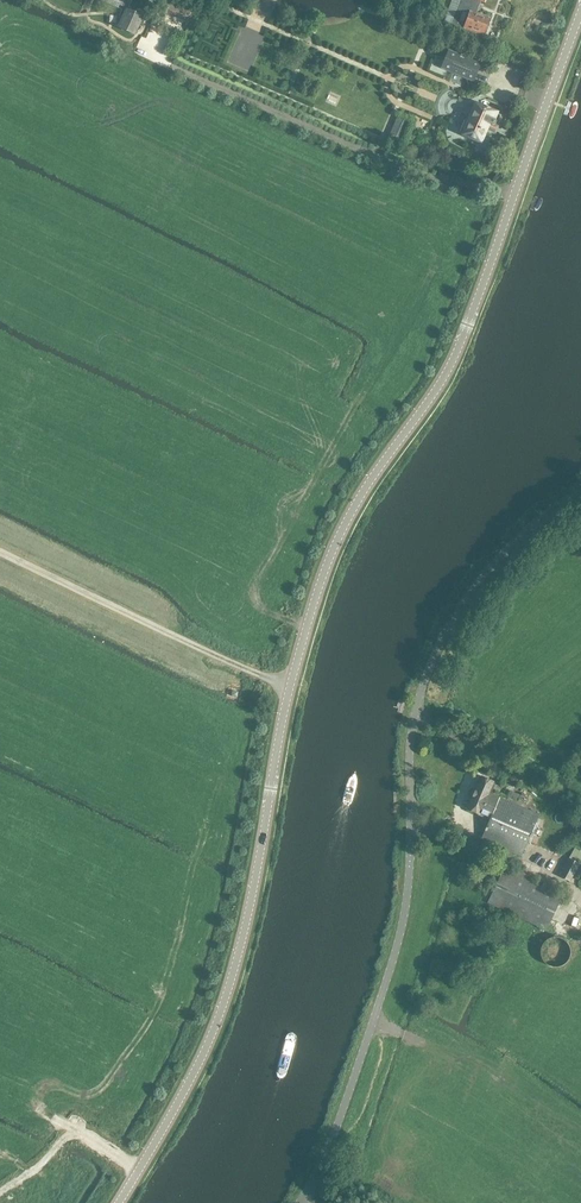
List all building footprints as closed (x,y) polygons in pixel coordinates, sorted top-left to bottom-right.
[(103,1),(122,10),(120,15),(124,17),(119,27),(135,34),(143,16),(127,10),(132,0),(104,0),(103,1)] [(274,3),(271,0),(261,0),(260,1),(266,9),(274,3)] [(480,0),(479,0),(460,0),(450,29),(472,38),(474,32),(484,35),(485,33),(486,33),(488,29),(487,27),(490,18),(475,13),(480,0)] [(179,5),(174,16),(186,21),(186,20),(190,22),(194,11),(179,5)] [(441,68),(453,73),(473,81),(481,64),(464,57),(463,58),(460,56),(461,55),(449,50),(441,68)] [(489,129),(491,125),(492,125),(493,125),(494,125),(495,124),(495,123),(496,123),(496,122),(496,121),(495,121),(495,120),(494,119),(497,112),(476,103),(474,108),(470,107),(468,107),(467,107),(466,108),(465,109),(464,110),(463,111),(463,112),(463,113),(463,114),(464,115),(464,116),(465,117),(466,118),(460,132),(480,141),(486,128),(489,129)] [(388,140),(399,144),(408,122),(397,118),(388,140)] [(490,793),(494,782),(481,776),(467,809),(490,819),(481,839),(521,856),(540,814),(490,793)] [(512,791),(509,797),(518,801),(520,795),(512,791)] [(568,857),(559,875),(570,881),(580,864),(568,857)] [(547,930),(563,895),(504,868),(488,902),(547,930)] [(570,953),(569,948),(568,945),(566,943),(562,940),(559,939),(556,939),(553,939),(550,940),(546,942),(544,945),(543,947),(542,950),(541,953),(542,955),(542,958),(544,961),(545,963),(547,964),(549,966),(551,966),(552,967),(554,967),(558,967),(561,966),(563,965),(565,964),(567,961),(569,959),(570,956),(570,953)]
